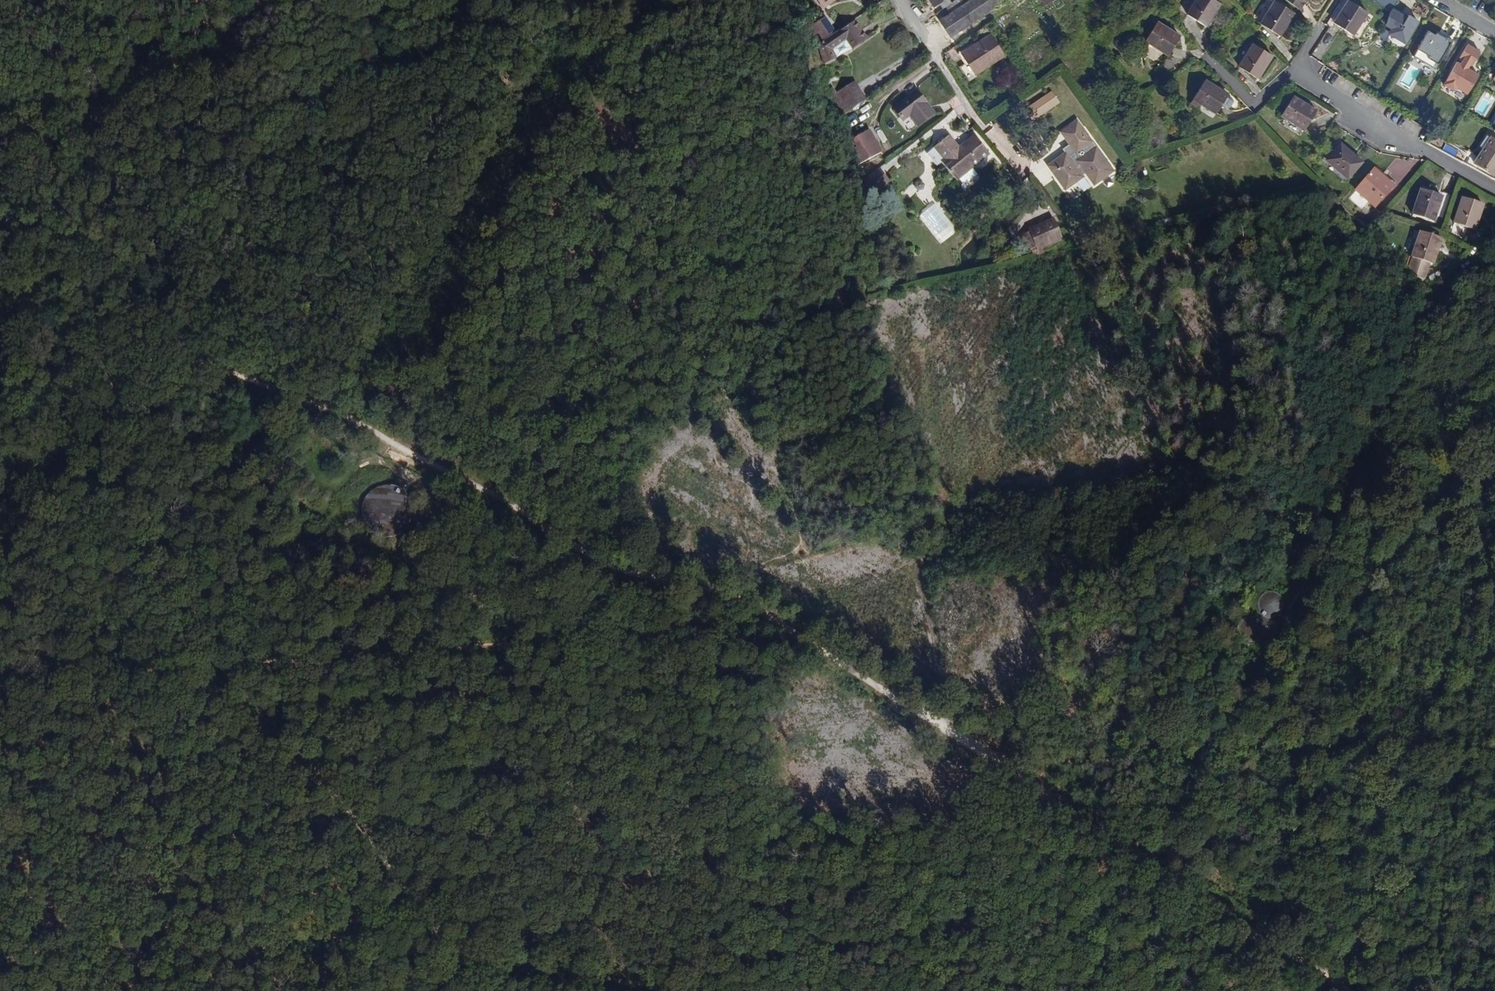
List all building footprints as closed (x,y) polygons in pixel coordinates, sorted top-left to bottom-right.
[(975,18),(1003,0),(966,0),(938,18),(950,35),(951,35),(955,41),(979,25),(975,18)] [(1205,25),(1220,2),(1217,0),(1194,0),(1186,12),(1205,25)] [(1278,34),(1293,11),(1276,0),(1273,0),(1259,22),(1278,34)] [(1295,6),(1297,9),(1304,0),(1287,0),(1295,6)] [(1351,33),(1366,11),(1349,0),(1347,0),(1333,21),(1351,33)] [(1394,6),(1399,0),(1379,0),(1392,11),(1394,6)] [(1406,13),(1394,6),(1392,11),(1384,24),(1390,28),(1388,32),(1409,44),(1423,20),(1408,11),(1406,13)] [(823,25),(829,21),(825,15),(818,19),(823,25)] [(837,53),(854,44),(866,35),(854,18),(817,44),(824,59),(837,53)] [(821,37),(834,28),(829,21),(823,25),(818,19),(812,24),(821,37)] [(1145,38),(1167,53),(1179,34),(1156,20),(1145,38)] [(1453,41),(1431,29),(1416,56),(1438,68),(1453,41)] [(975,72),(993,61),(979,39),(961,50),(975,72)] [(1238,65),(1257,77),(1272,54),(1253,42),(1238,65)] [(1483,51),(1470,44),(1462,57),(1465,59),(1463,63),(1459,60),(1446,82),(1458,89),(1460,87),(1471,94),(1483,74),(1471,67),(1475,61),(1477,62),(1483,51)] [(838,88),(839,91),(856,81),(854,78),(838,88)] [(1227,94),(1227,93),(1205,78),(1192,97),(1201,103),(1215,112),(1220,104),(1225,106),(1228,106),(1232,100),(1231,97),(1231,96),(1227,94)] [(845,100),(861,91),(856,81),(839,91),(844,99),(845,100)] [(919,126),(937,113),(919,89),(894,108),(904,122),(911,117),(919,126)] [(1485,100),(1489,92),(1481,89),(1478,97),(1485,100)] [(839,102),(844,99),(839,91),(834,94),(839,102)] [(1060,102),(1052,91),(1034,102),(1042,115),(1060,102)] [(1281,113),(1303,128),(1315,109),(1293,94),(1281,113)] [(1187,106),(1195,111),(1201,103),(1192,97),(1187,106)] [(1116,170),(1077,119),(1062,130),(1070,143),(1063,149),(1065,152),(1049,164),(1067,188),(1088,174),(1095,184),(1116,170)] [(863,158),(881,149),(869,127),(852,137),(863,158)] [(968,165),(970,168),(989,153),(973,133),(959,144),(943,156),(940,159),(954,176),(968,165)] [(1491,175),(1494,170),(1494,141),(1484,134),(1477,145),(1482,149),(1473,163),(1491,175)] [(943,156),(959,144),(950,135),(935,147),(943,156)] [(1346,177),(1361,160),(1340,141),(1326,158),(1346,177)] [(1354,190),(1373,206),(1391,186),(1379,175),(1381,173),(1374,166),(1354,190)] [(902,190),(909,197),(920,187),(913,180),(902,190)] [(1437,209),(1444,211),(1451,191),(1444,189),(1441,195),(1420,188),(1411,214),(1433,221),(1437,209)] [(898,208),(909,197),(902,190),(890,200),(898,208)] [(1467,228),(1474,230),(1482,203),(1461,196),(1449,235),(1463,239),(1467,228)] [(934,203),(920,214),(943,242),(957,231),(934,203)] [(1037,248),(1062,237),(1053,217),(1028,228),(1029,230),(1020,234),(1027,249),(1036,246),(1037,248)] [(1411,256),(1431,263),(1440,237),(1419,231),(1411,256)] [(400,539),(407,533),(411,527),(413,519),(413,511),(410,503),(404,497),(398,493),(390,491),(382,491),(374,494),(368,499),(364,506),(362,514),(362,522),(365,529),(370,536),(377,540),(385,542),(393,541),(400,539)] [(1271,617),(1276,616),(1280,612),(1281,607),(1281,602),(1278,597),(1274,595),(1268,594),(1263,596),(1260,599),(1258,604),(1258,609),(1261,614),(1266,617),(1271,617)] [(1247,640),(1252,640),(1257,638),(1261,634),(1262,628),(1261,623),(1258,619),(1253,616),(1247,616),(1242,618),(1239,622),(1237,627),(1238,633),(1242,637),(1247,640)]
